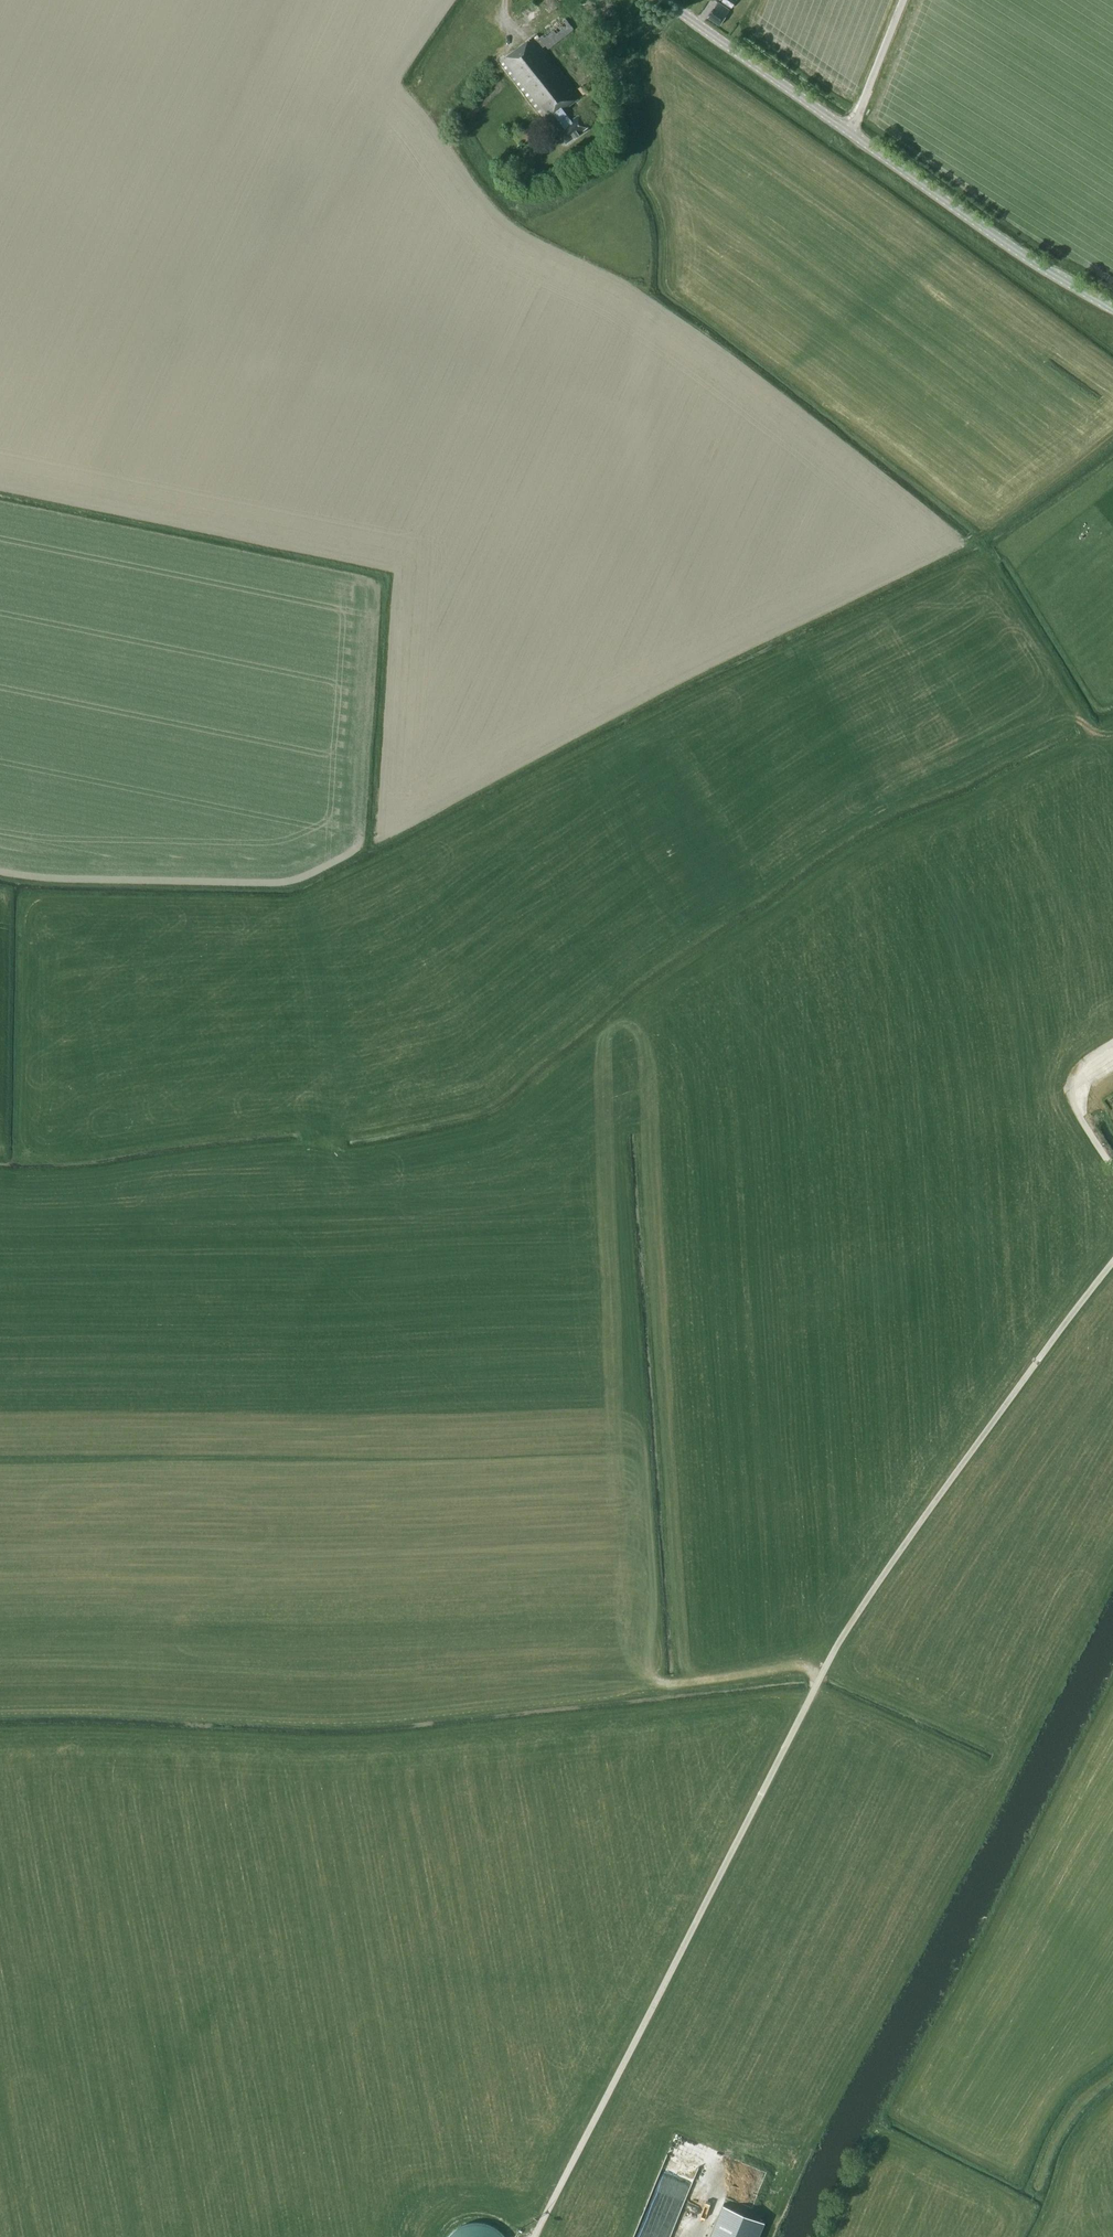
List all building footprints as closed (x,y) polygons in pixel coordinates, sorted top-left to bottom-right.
[(721,1),(731,8),(736,0),(722,0),(721,1)] [(719,25),(729,10),(717,2),(708,17),(719,25)] [(581,96),(534,35),(500,60),(548,122),(552,119),(559,129),(556,131),(566,143),(575,137),(580,134),(579,133),(588,126),(579,114),(576,116),(568,106),(581,96)] [(587,90),(583,84),(578,88),(583,94),(587,90)] [(710,2236),(758,2236),(765,2221),(723,2204),(710,2236)]
